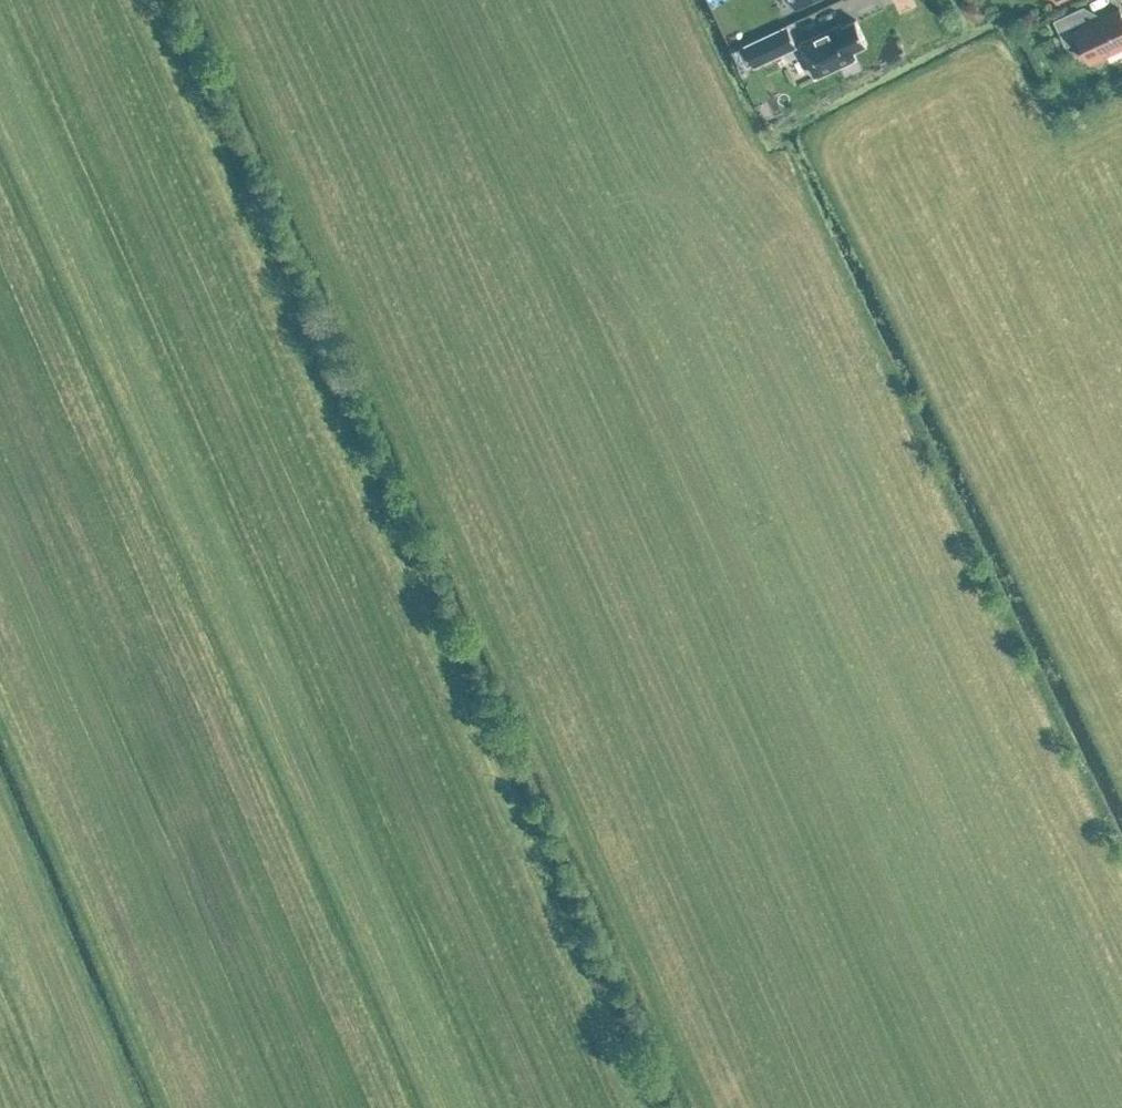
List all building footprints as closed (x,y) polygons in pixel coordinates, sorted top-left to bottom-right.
[(1085,3),(1055,18),(1066,43),(1080,36),(1084,45),(1081,55),(1102,63),(1105,53),(1121,45),(1121,11),(1120,7),(1104,14),(1085,3)] [(868,42),(856,18),(842,24),(841,22),(801,41),(817,75),(857,56),(853,49),(868,42)] [(774,56),(797,45),(787,23),(763,34),(774,56)]
